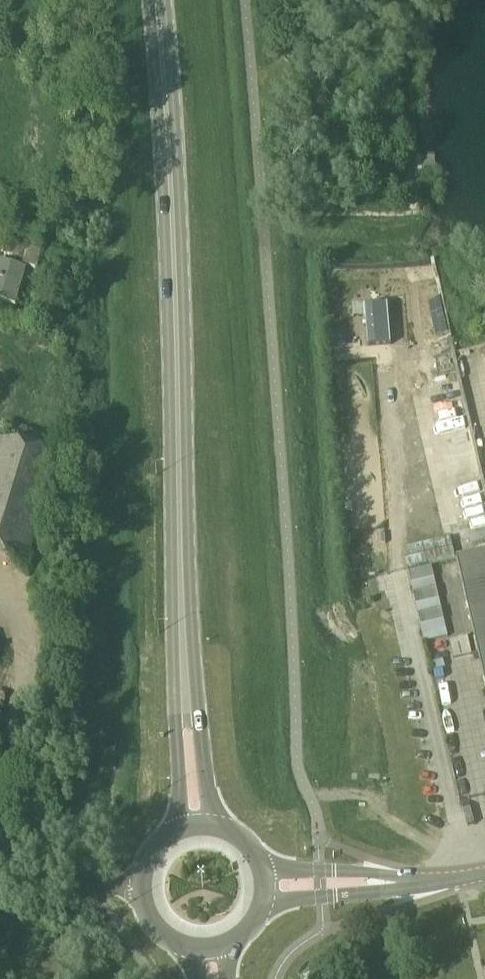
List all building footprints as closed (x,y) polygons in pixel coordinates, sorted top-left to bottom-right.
[(4,254),(26,260),(25,265),(39,269),(45,247),(21,240),(20,242),(8,239),(4,254)] [(16,304),(26,268),(23,268),(2,262),(0,261),(0,300),(16,304)] [(367,317),(370,346),(391,345),(388,302),(366,304),(367,305),(367,317)] [(333,347),(344,347),(343,331),(332,332),(333,347)] [(61,460),(0,440),(0,561),(26,569),(61,460)] [(457,561),(484,683),(484,554),(457,561)] [(435,578),(432,568),(408,573),(410,583),(435,578)] [(413,595),(415,605),(440,599),(437,589),(413,595)] [(444,620),(442,608),(417,614),(420,626),(444,620)]
